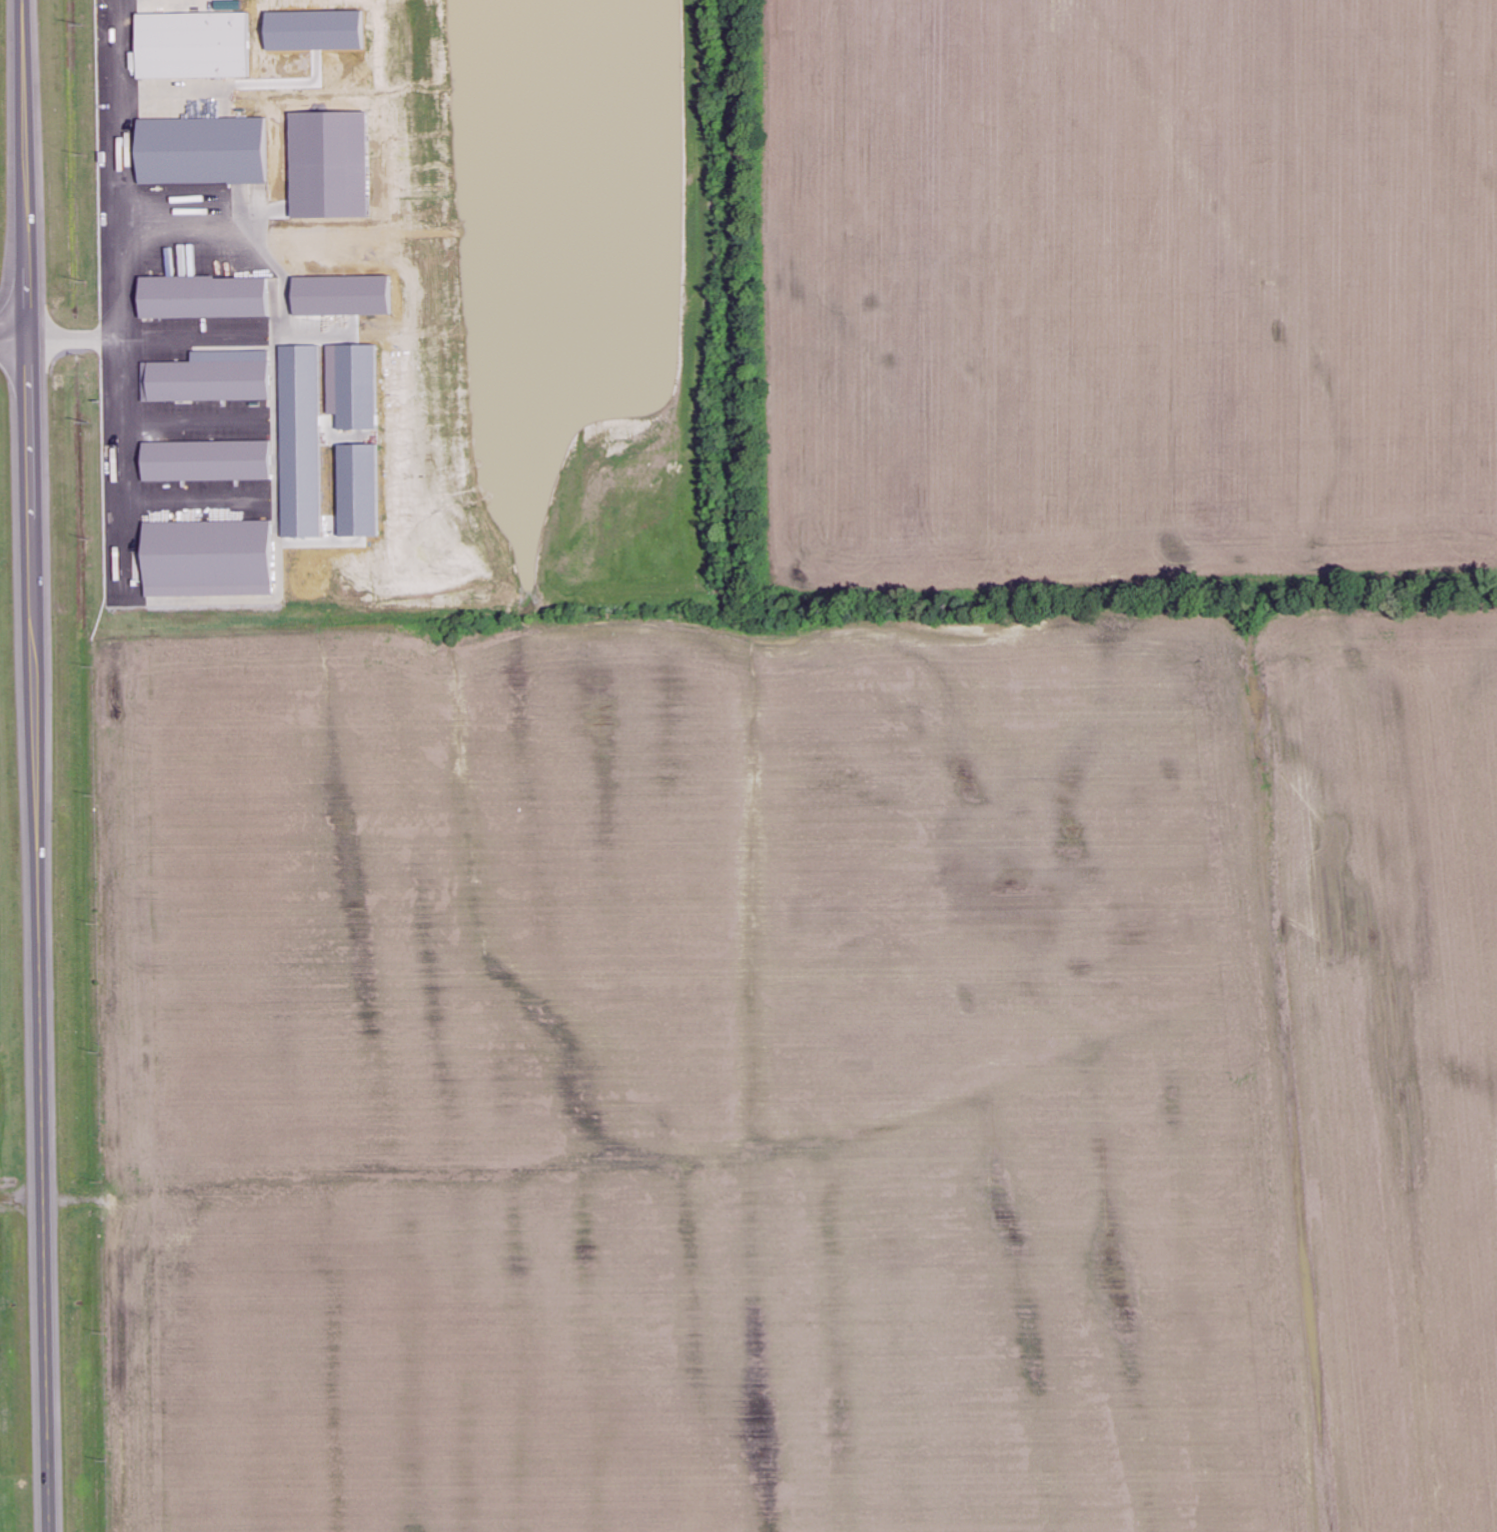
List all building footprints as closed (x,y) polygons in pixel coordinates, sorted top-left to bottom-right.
[(242,0),(217,0),(217,10),(242,10),(242,0)] [(138,79),(250,77),(249,12),(136,14),(138,79)] [(137,183),(265,184),(265,119),(138,118),(137,183)] [(140,277),(140,318),(268,318),(268,277),(140,277)] [(338,346),(339,430),(378,430),(377,345),(338,346)] [(148,401),(271,401),(271,351),(193,351),(193,363),(148,363),(148,401)] [(339,427),(339,415),(323,415),(323,427),(339,427)] [(143,443),(143,482),(272,480),(272,441),(143,443)] [(341,537),(379,537),(379,511),(341,512),(341,537)] [(324,512),(284,512),(285,538),(324,538),(324,512)] [(143,523),(144,597),(272,595),(271,521),(143,523)]
